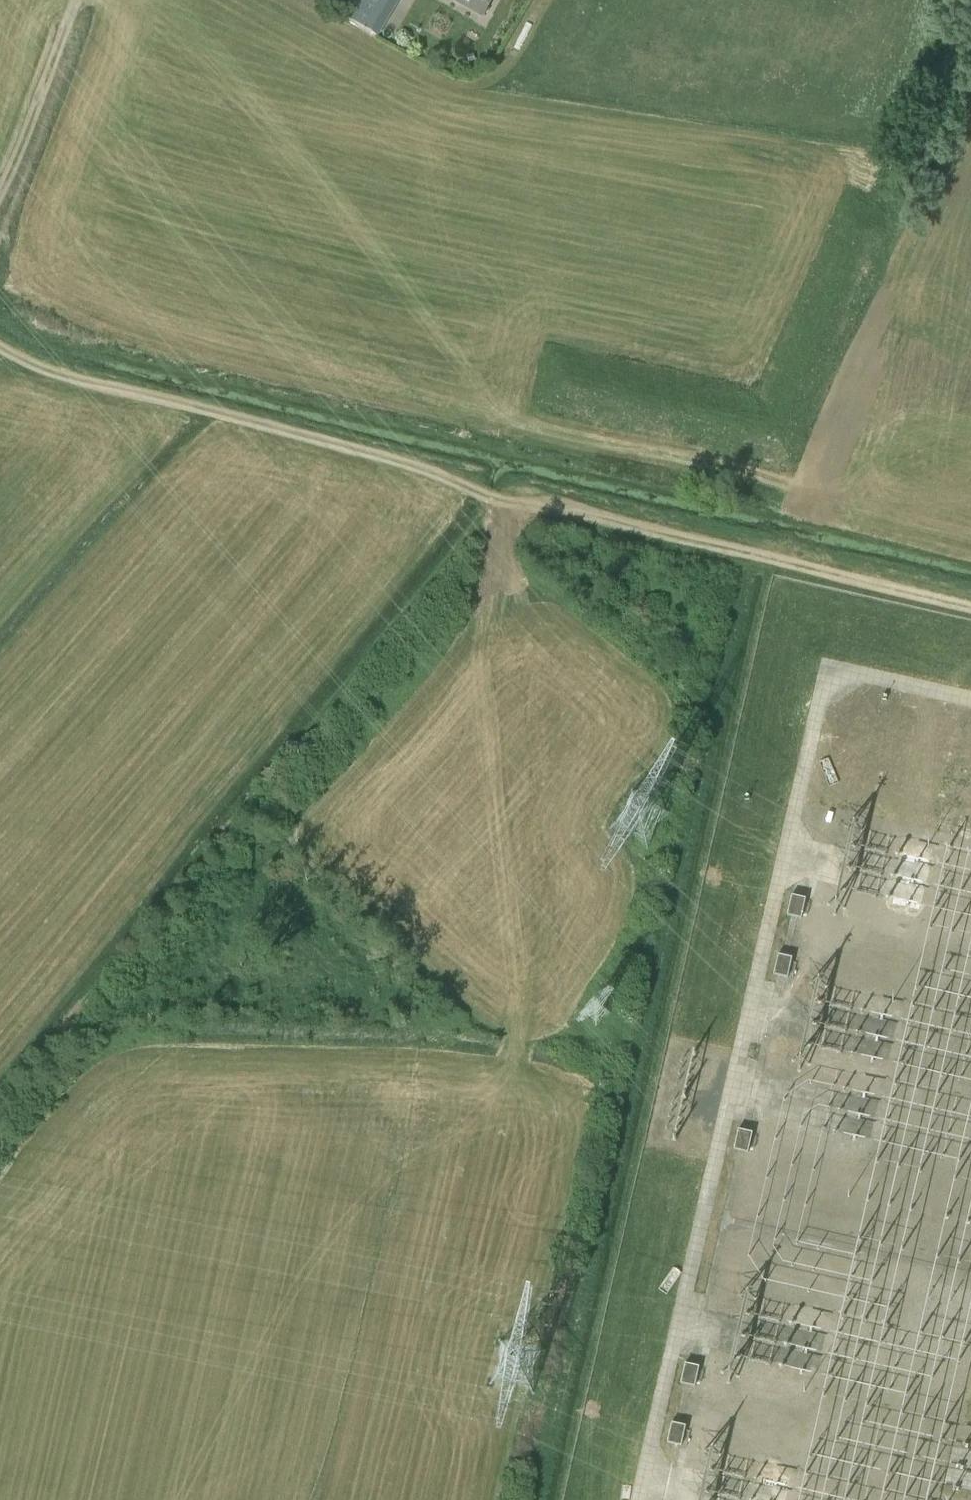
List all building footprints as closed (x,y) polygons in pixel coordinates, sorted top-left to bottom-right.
[(378,35),(399,0),(361,0),(350,18),(378,35)] [(483,16),(492,0),(455,0),(483,16)] [(791,896),(787,915),(801,918),(805,899),(792,895),(791,896)] [(778,956),(774,975),(788,978),(792,958),(778,955),(778,956)] [(738,1131),(734,1149),(747,1152),(752,1133),(738,1130),(738,1131)] [(685,1364),(681,1384),(695,1387),(700,1366),(685,1363),(685,1364)] [(685,1426),(671,1423),(667,1443),(681,1446),(685,1426)]
